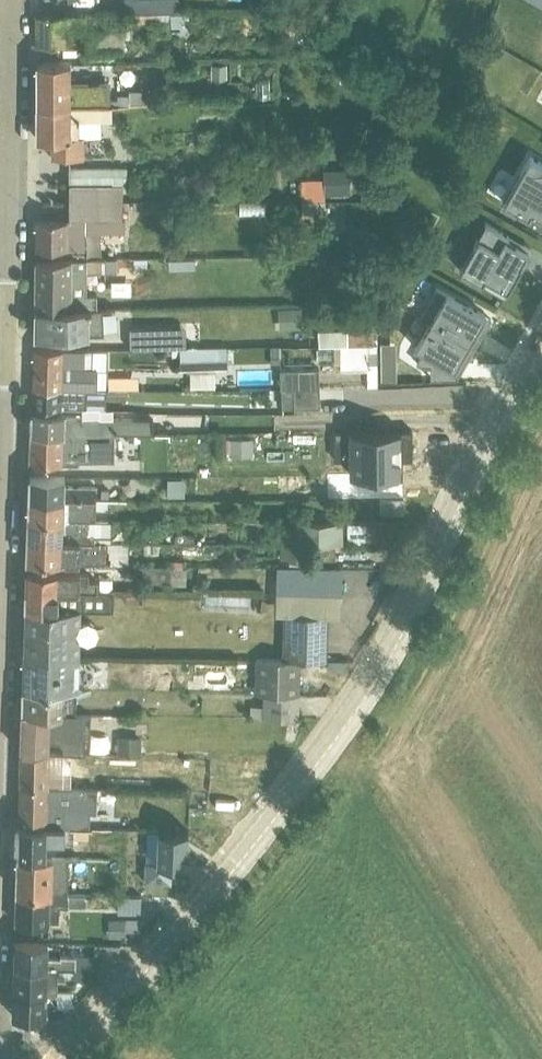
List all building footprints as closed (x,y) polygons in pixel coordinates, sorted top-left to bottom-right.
[(179,11),(179,0),(124,0),(124,13),(130,13),(179,11)] [(179,11),(130,13),(130,23),(182,22),(181,11),(179,11)] [(325,15),(313,14),(313,28),(313,32),(324,32),(325,15)] [(116,31),(88,32),(89,52),(133,51),(132,30),(116,31)] [(167,33),(154,33),(155,52),(167,52),(167,33)] [(112,106),(113,106),(130,105),(130,94),(118,95),(118,100),(111,100),(111,81),(71,82),(71,64),(38,64),(38,107),(100,106),(112,106)] [(261,93),(261,76),(246,76),(245,93),(261,93)] [(100,106),(38,107),(38,140),(53,140),(53,160),(85,160),(85,138),(101,138),(101,121),(113,121),(113,106),(112,106),(100,106)] [(217,132),(198,133),(199,146),(217,146),(217,132)] [(530,159),(504,205),(529,220),(531,215),(541,222),(541,167),(530,159)] [(319,191),(339,189),(337,165),(316,168),(319,191)] [(70,183),(123,184),(127,184),(127,168),(70,167),(70,183)] [(290,197),(315,198),(315,175),(291,174),(290,197)] [(123,184),(70,183),(70,200),(123,201),(123,184)] [(70,217),(122,219),(123,201),(70,200),(70,217)] [(329,202),(303,202),(303,213),(326,213),(326,207),(329,207),(329,202)] [(122,219),(70,217),(69,222),(37,222),(37,250),(85,251),(85,232),(125,233),(126,219),(122,219)] [(290,219),(274,225),(277,232),(280,241),(296,235),(290,219)] [(480,225),(450,270),(495,299),(525,254),(480,225)] [(158,256),(158,267),(185,266),(185,255),(158,256)] [(36,311),(97,310),(98,295),(87,295),(87,273),(118,273),(118,261),(49,262),(41,262),(36,262),(36,263),(36,311)] [(121,277),(101,275),(100,290),(120,291),(121,277)] [(430,323),(476,350),(492,321),(437,290),(421,318),(430,323)] [(292,303),(268,305),(270,325),(294,324),(292,303)] [(97,310),(36,311),(35,338),(91,338),(91,334),(104,334),(104,310),(97,310)] [(335,346),(374,346),(374,331),(378,331),(378,319),(365,319),(365,331),(319,331),(318,346),(335,346)] [(476,350),(430,323),(415,350),(423,354),(417,365),(423,369),(431,368),(458,368),(461,363),(466,366),(476,350)] [(180,348),(186,348),(186,328),(130,328),(130,349),(180,348)] [(335,346),(318,346),(318,360),(335,359),(335,364),(341,364),(341,371),(368,371),(368,387),(374,387),(374,346),(335,346)] [(186,348),(180,348),(180,355),(180,370),(228,370),(228,347),(186,348)] [(33,390),(63,389),(63,368),(92,368),(92,349),(35,350),(34,367),(33,390)] [(63,389),(87,389),(97,389),(106,389),(107,349),(92,349),(92,368),(63,368),(63,389)] [(458,368),(431,368),(431,382),(458,381),(458,368)] [(282,389),(319,389),(319,369),(281,370),(281,389),(282,389)] [(215,373),(191,373),(191,388),(216,388),(215,373)] [(33,409),(86,410),(87,389),(63,389),(33,390),(33,409)] [(319,389),(282,389),(282,409),(319,408),(319,389)] [(32,434),(114,434),(153,434),(154,420),(113,419),(114,412),(86,410),(33,409),(32,434)] [(325,429),(324,461),(337,461),(337,484),(396,485),(397,431),(325,429)] [(114,434),(32,434),(31,464),(78,466),(78,461),(113,462),(114,434)] [(253,439),(230,439),(230,443),(230,457),(253,456),(253,439)] [(282,462),(281,474),(299,475),(299,463),(282,462)] [(30,499),(96,501),(96,489),(65,488),(65,477),(30,477),(30,499)] [(185,480),(169,481),(169,496),(185,497),(185,480)] [(29,520),(96,522),(96,501),(30,499),(29,520)] [(405,501),(381,501),(381,515),(405,515),(405,501)] [(28,541),(106,543),(111,542),(112,536),(112,523),(96,522),(29,520),(28,541)] [(295,546),(335,547),(335,545),(341,546),(341,524),(295,523),(295,532),(271,532),(271,545),(295,545),(295,546)] [(401,524),(347,524),(347,535),(366,535),(366,546),(401,546),(401,524)] [(106,543),(28,541),(28,563),(106,565),(106,543)] [(335,547),(295,546),(282,546),(281,561),(289,561),(289,563),(308,563),(308,561),(334,561),(335,547)] [(139,566),(138,583),(171,584),(171,586),(187,586),(187,568),(139,566)] [(27,592),(98,595),(99,575),(27,573),(27,588),(27,592)] [(195,585),(195,606),(247,607),(248,586),(195,585)] [(26,610),(82,611),(84,611),(113,612),(113,595),(98,595),(27,592),(26,610)] [(313,617),(329,618),(341,618),(342,602),(342,597),(278,595),(277,600),(277,616),(283,617),(313,617)] [(25,655),(80,657),(81,643),(90,644),(94,639),(95,630),(90,624),(81,624),(82,611),(26,610),(26,625),(29,625),(29,640),(25,640),(25,655)] [(282,662),(300,663),(327,663),(329,618),(313,617),(283,617),(282,662)] [(24,691),(77,692),(79,692),(79,685),(89,685),(94,681),(94,667),(90,663),(80,663),(80,657),(25,655),(24,691)] [(263,697),(300,697),(300,663),(282,662),(256,661),(255,696),(263,697)] [(143,690),(164,689),(163,671),(142,672),(143,690)] [(23,714),(76,715),(77,692),(24,691),(23,714)] [(300,697),(263,697),(263,708),(251,708),(250,720),(299,721),(300,697)] [(21,753),(50,754),(50,742),(59,742),(64,747),(64,754),(85,755),(85,741),(90,741),(91,716),(76,715),(23,714),(21,753)] [(119,755),(141,756),(142,738),(118,738),(118,755),(119,755)] [(20,788),(49,789),(49,777),(50,754),(21,753),(20,788)] [(141,756),(119,755),(118,771),(141,772),(141,756)] [(49,789),(60,789),(60,777),(49,777),(49,789)] [(59,829),(91,829),(92,813),(98,813),(98,790),(60,789),(49,789),(20,788),(19,828),(59,829)] [(18,858),(48,859),(48,843),(62,843),(62,859),(69,859),(104,860),(104,846),(113,846),(113,829),(110,829),(91,829),(59,829),(19,828),(18,858)] [(148,831),(145,884),(168,885),(172,881),(173,863),(188,843),(189,833),(184,833),(148,831)] [(48,859),(62,859),(62,843),(48,843),(48,859)] [(17,895),(68,896),(69,884),(69,859),(62,859),(48,859),(18,858),(17,895)] [(68,896),(17,895),(16,925),(50,926),(50,923),(59,923),(59,908),(85,909),(85,897),(68,896)] [(118,898),(118,915),(142,915),(142,898),(126,898),(118,898)] [(126,934),(126,922),(109,922),(109,927),(109,937),(109,940),(126,939),(126,934)] [(126,922),(126,934),(142,934),(143,922),(126,922)] [(15,969),(98,972),(99,960),(94,960),(61,959),(49,959),(50,945),(16,944),(15,969)] [(94,960),(99,960),(118,960),(120,961),(120,948),(95,947),(94,960)] [(14,993),(57,994),(58,983),(98,984),(98,972),(15,969),(14,993)] [(57,994),(14,993),(14,1018),(31,1019),(32,1022),(42,1023),(45,1019),(46,1019),(47,1006),(73,1007),(73,995),(57,994)] [(47,1006),(46,1019),(64,1020),(73,1007),(47,1006)]
